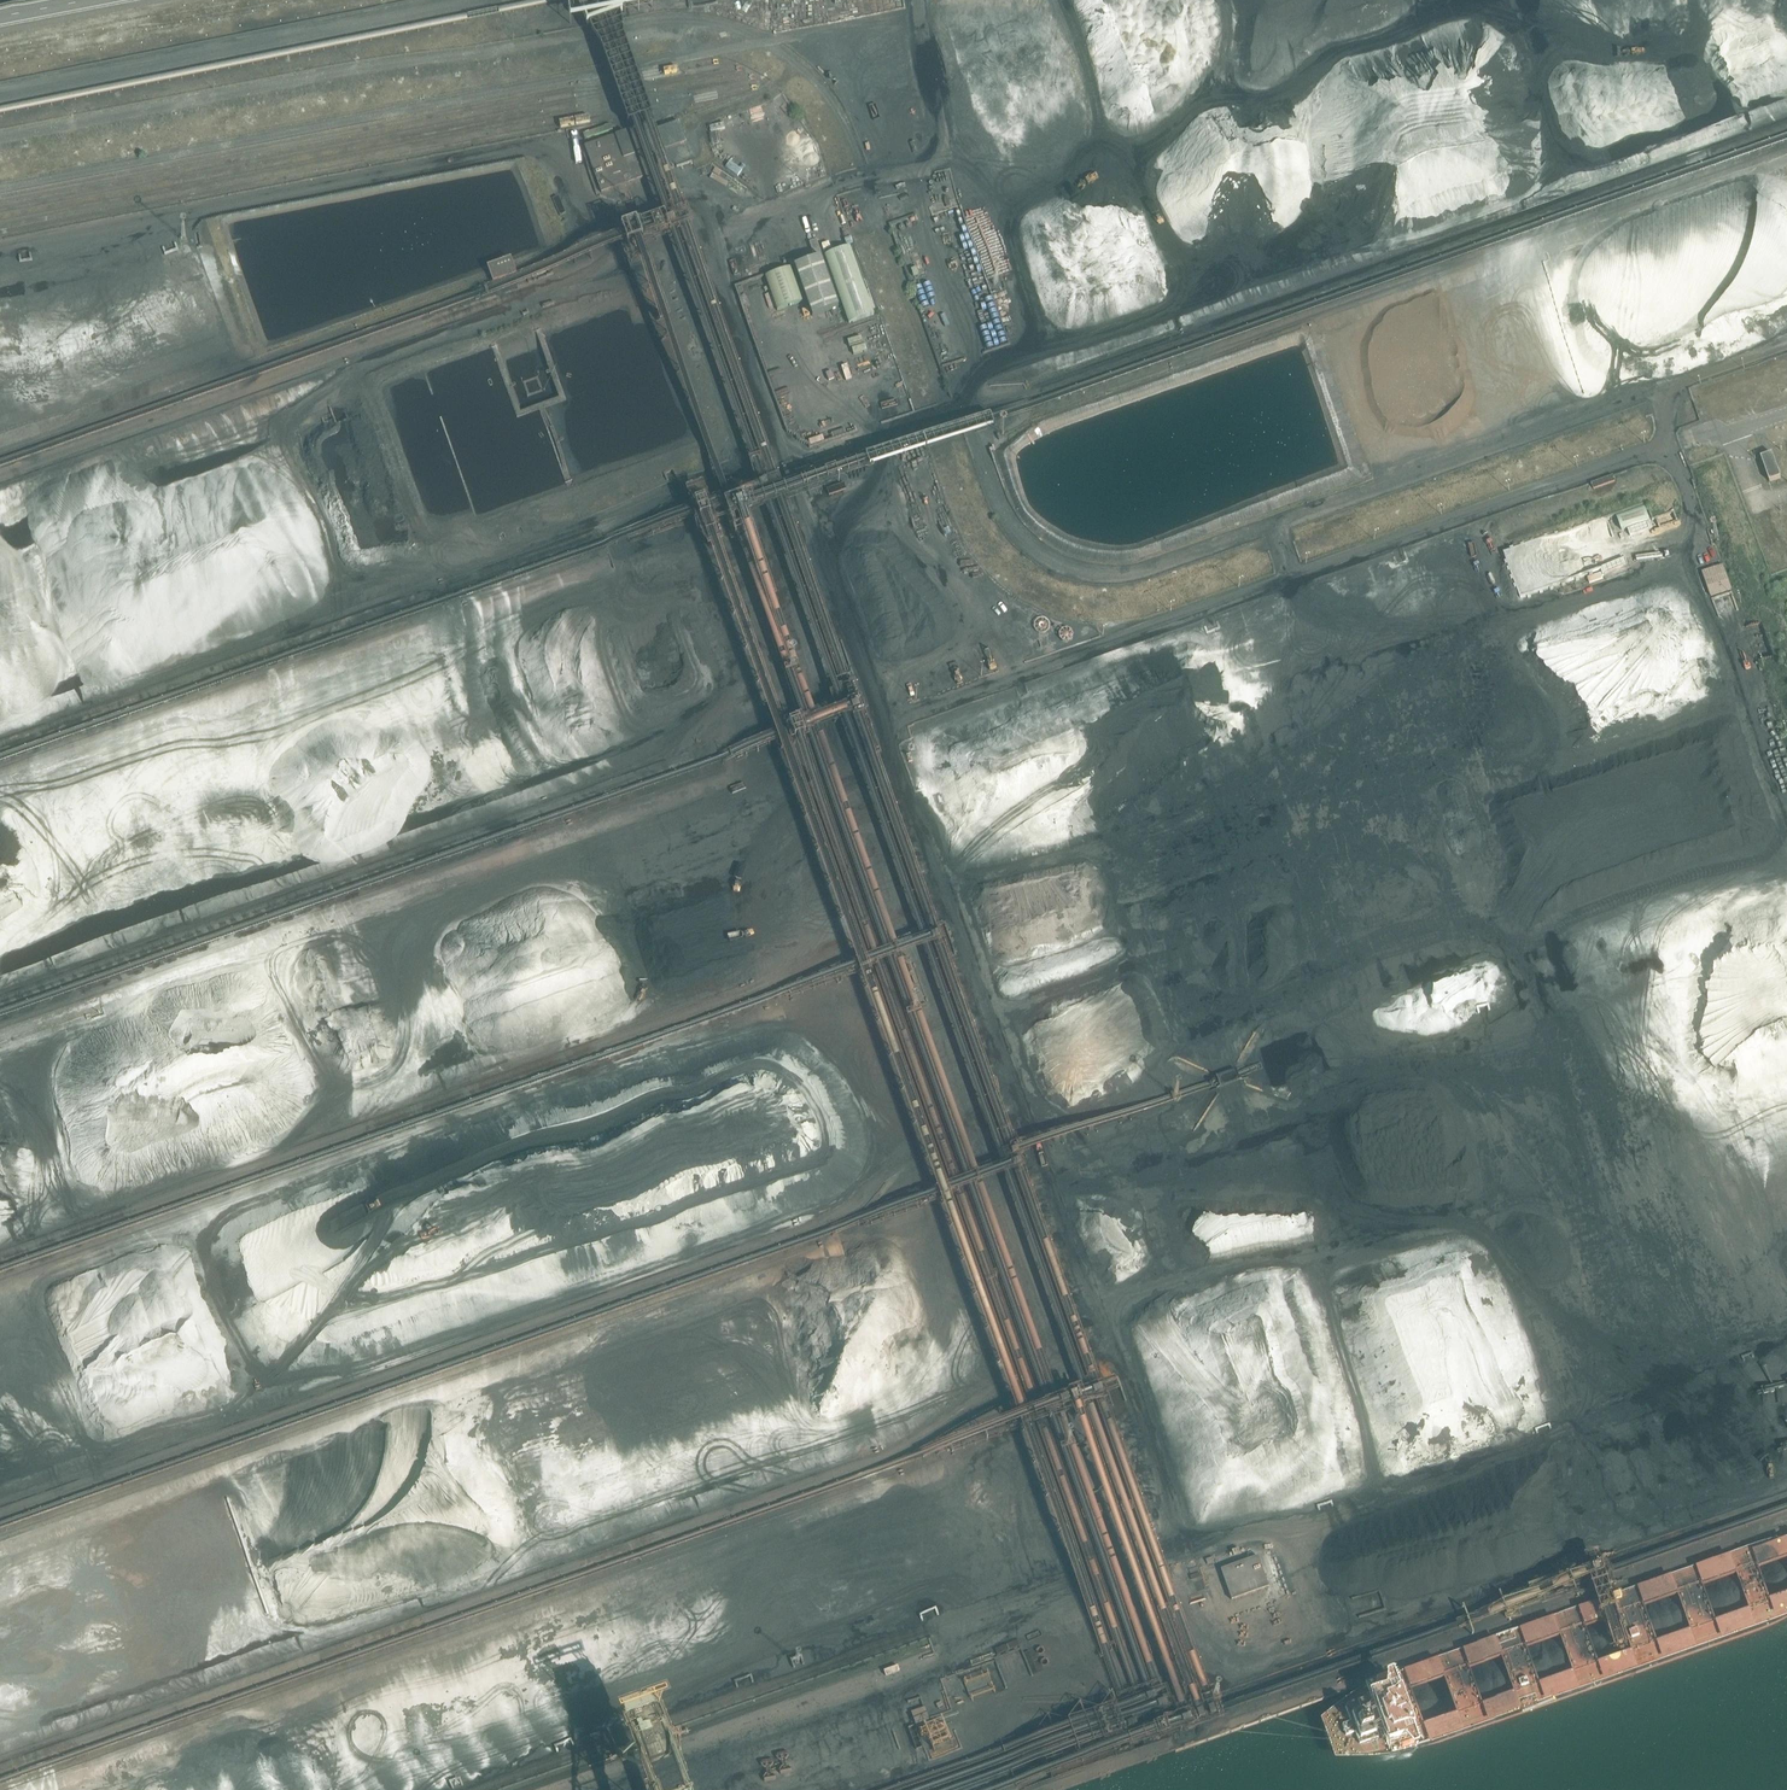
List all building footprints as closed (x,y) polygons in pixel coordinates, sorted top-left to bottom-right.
[(679,123),(674,124),(658,130),(665,150),(686,143),(679,123)] [(626,132),(585,147),(592,166),(602,193),(611,190),(642,179),(626,132)] [(849,246),(824,255),(849,323),(874,314),(849,246)] [(820,257),(794,266),(812,316),(838,307),(820,257)] [(790,267),(765,276),(777,310),(802,301),(790,267)] [(1781,478),(1772,454),(1761,458),(1769,482),(1781,478)] [(1621,531),(1650,520),(1644,505),(1616,516),(1621,531)] [(1603,567),(1606,576),(1629,566),(1625,558),(1603,567)] [(1731,590),(1723,565),(1702,572),(1710,597),(1731,590)] [(187,740),(187,714),(157,714),(158,732),(166,732),(166,740),(187,740)] [(907,1011),(923,1005),(926,1004),(911,961),(891,968),(907,1011)] [(1256,1616),(1245,1585),(1208,1598),(1219,1629),(1256,1616)] [(79,1678),(120,1696),(134,1687),(131,1686),(134,1684),(137,1677),(127,1672),(130,1666),(128,1663),(118,1659),(119,1656),(115,1650),(122,1646),(116,1644),(121,1641),(113,1637),(109,1640),(100,1636),(96,1645),(87,1650),(85,1646),(81,1654),(84,1658),(77,1662),(83,1670),(79,1678)] [(923,1699),(911,1703),(916,1722),(929,1719),(923,1699)]
